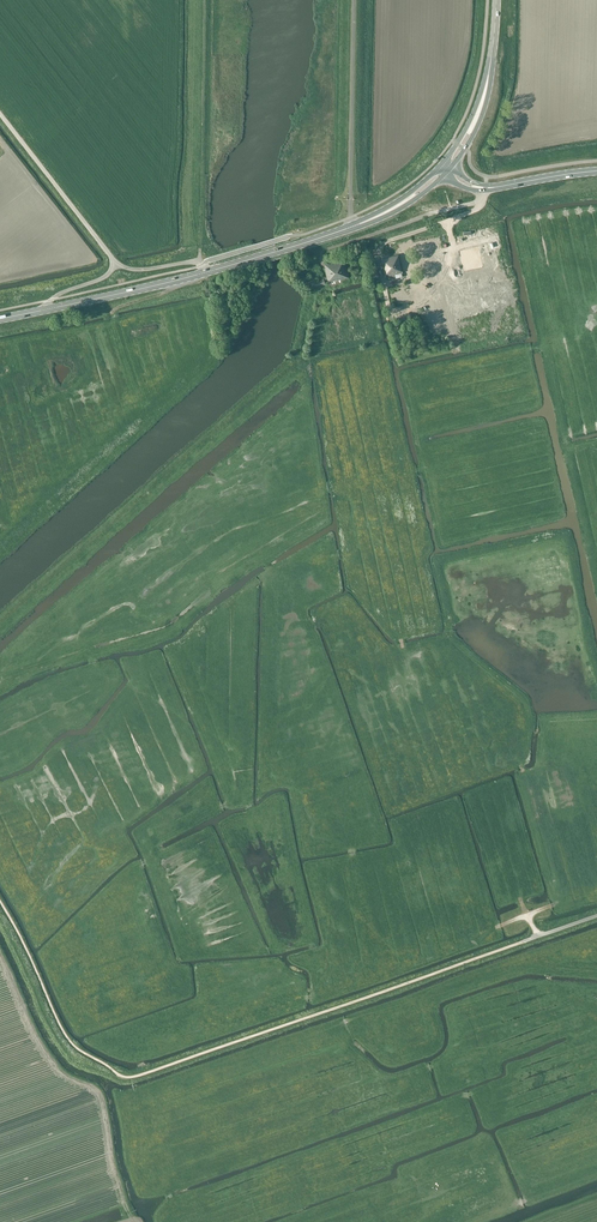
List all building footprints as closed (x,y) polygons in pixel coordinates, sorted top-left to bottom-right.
[(485,158),(493,156),(492,153),(495,152),(494,148),(488,149),(489,152),(484,153),(485,158)] [(475,244),(457,248),(461,266),(479,262),(475,244)] [(383,263),(382,263),(385,277),(402,273),(398,255),(382,258),(383,263)] [(311,281),(312,283),(313,289),(326,286),(325,282),(328,282),(329,287),(342,284),(342,282),(344,282),(349,281),(348,277),(344,259),(325,263),(326,268),(325,268),(327,276),(322,277),(322,275),(317,276),(318,279),(311,281)] [(449,292),(447,282),(412,290),(414,299),(449,292)] [(503,296),(503,295),(502,293),(502,292),(501,291),(500,289),(499,288),(497,288),(496,287),(494,287),(493,287),(491,287),(490,287),(488,288),(487,289),(486,290),(485,291),(484,293),(484,294),(483,296),(483,297),(484,299),(484,300),(485,302),(486,303),(487,304),(488,305),(490,306),(491,306),(493,306),(494,306),(496,306),(497,305),(499,304),(500,303),(501,302),(502,301),(502,300),(503,298),(503,296)] [(430,305),(431,308),(433,320),(479,310),(475,294),(468,296),(467,293),(461,294),(462,298),(444,302),(443,298),(437,300),(438,303),(430,305)]
